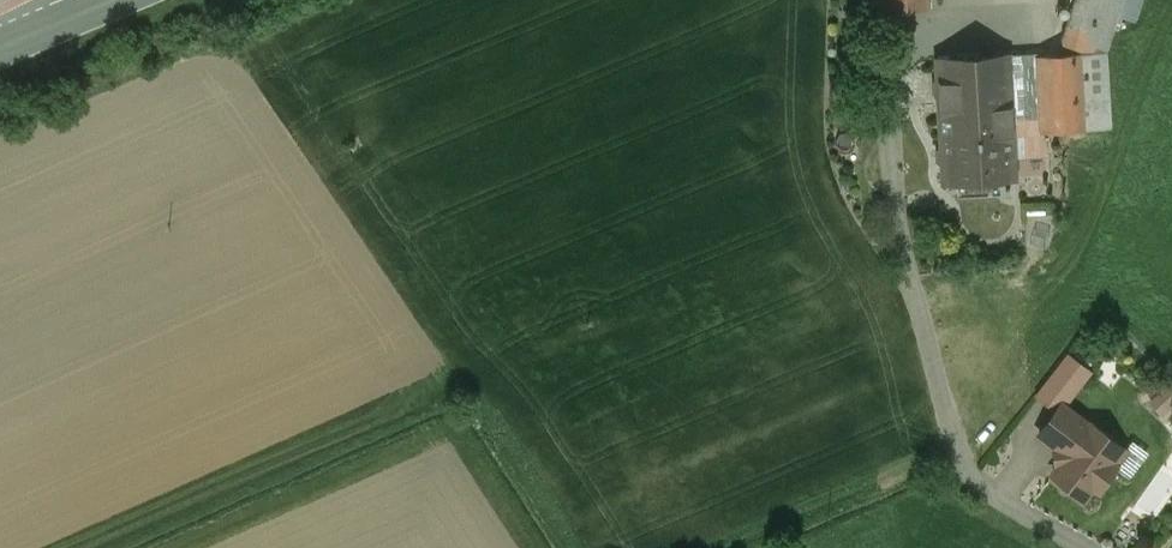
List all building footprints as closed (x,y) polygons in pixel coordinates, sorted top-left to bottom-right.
[(881,10),(926,9),(925,0),(881,0),(881,10)] [(1062,53),(1082,52),(1085,129),(1109,127),(1105,47),(1115,15),(1120,0),(1073,0),(1060,38),(1062,53)] [(1115,15),(1132,21),(1139,0),(1120,0),(1115,15)] [(1036,54),(1038,101),(1038,132),(1085,129),(1082,52),(1062,53),(1036,54)] [(1036,54),(1020,56),(1020,71),(1010,71),(1011,102),(1038,101),(1036,54)] [(1020,56),(934,58),(942,180),(1014,177),(1012,133),(1011,102),(1010,71),(1020,71),(1020,56)] [(1038,101),(1011,102),(1012,133),(1038,132),(1038,101)] [(1089,369),(1068,354),(1040,391),(1060,405),(1089,369)] [(1169,383),(1150,403),(1166,419),(1171,413),(1171,387),(1169,383)] [(1087,424),(1060,405),(1039,434),(1061,450),(1061,463),(1054,474),(1083,495),(1091,485),(1098,491),(1115,467),(1108,463),(1120,447),(1106,437),(1110,432),(1091,419),(1087,424)]
